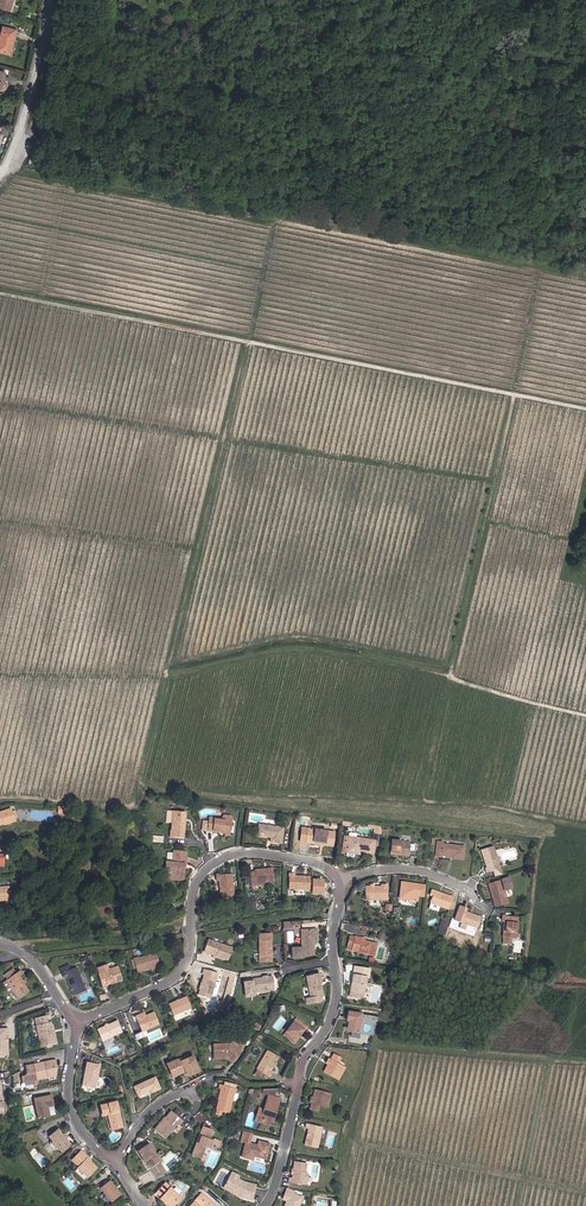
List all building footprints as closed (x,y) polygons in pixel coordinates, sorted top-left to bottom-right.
[(10,11),(12,0),(0,0),(0,8),(10,11)] [(16,30),(3,27),(0,39),(0,52),(10,54),(16,30)] [(4,823),(14,820),(11,810),(0,813),(0,824),(4,823)] [(186,812),(173,811),(172,823),(171,830),(170,830),(169,838),(184,839),(186,812)] [(230,833),(230,830),(230,827),(231,821),(232,816),(224,815),(222,820),(214,819),(209,818),(207,830),(212,830),(222,832),(222,830),(225,831),(225,832),(230,833)] [(269,835),(271,836),(271,837),(270,842),(281,843),(283,828),(259,825),(258,836),(268,837),(269,835)] [(374,833),(380,834),(380,827),(375,826),(366,825),(366,827),(374,828),(374,833)] [(308,829),(306,843),(315,844),(323,845),(333,846),(335,832),(308,829)] [(359,850),(366,851),(372,852),(374,841),(357,838),(349,837),(346,852),(354,853),(355,850),(359,850)] [(372,852),(379,853),(380,842),(374,841),(372,852)] [(398,855),(415,857),(416,844),(390,841),(389,852),(398,853),(398,855)] [(441,854),(452,856),(452,858),(462,859),(463,846),(442,844),(442,842),(437,841),(435,856),(441,857),(441,856),(441,854)] [(499,859),(498,857),(495,855),(493,846),(481,850),(486,867),(485,868),(486,873),(493,871),(495,876),(501,874),(498,863),(499,859)] [(182,869),(183,864),(185,864),(186,853),(174,852),(174,853),(173,863),(169,863),(167,876),(182,878),(182,869)] [(164,880),(181,881),(182,878),(167,876),(169,863),(166,863),(164,880)] [(256,886),(256,884),(267,883),(273,882),(272,869),(255,871),(255,872),(250,872),(251,886),(256,886)] [(219,897),(233,896),(231,874),(216,876),(216,881),(218,881),(219,897)] [(288,875),(288,889),(309,890),(310,878),(293,877),(294,875),(288,875)] [(511,887),(508,877),(490,883),(493,891),(490,892),(493,901),(507,896),(504,890),(511,887)] [(325,880),(313,880),(313,895),(325,896),(325,880)] [(417,896),(423,897),(424,886),(418,886),(418,885),(400,882),(398,899),(416,902),(417,896)] [(365,888),(365,900),(386,899),(386,885),(380,885),(380,888),(365,888)] [(9,900),(9,888),(0,888),(0,900),(9,900)] [(448,910),(452,898),(431,891),(429,896),(432,896),(430,903),(448,910)] [(496,907),(509,903),(507,896),(493,901),(496,907)] [(132,900),(129,900),(124,900),(124,908),(132,908),(132,900)] [(477,930),(480,918),(465,912),(466,910),(458,907),(453,921),(461,924),(459,930),(466,932),(468,926),(477,930)] [(513,938),(515,939),(517,917),(502,916),(502,921),(505,921),(503,937),(504,938),(513,938)] [(314,944),(314,941),(316,941),(316,930),(301,931),(301,936),(301,943),(301,948),(291,948),(292,958),(302,958),(302,955),(314,955),(314,944)] [(260,962),(271,962),(270,934),(259,934),(260,962)] [(346,950),(374,956),(377,944),(365,941),(361,940),(362,938),(355,937),(354,938),(349,936),(346,950)] [(208,939),(204,952),(213,955),(216,956),(228,960),(233,948),(208,939)] [(137,973),(150,969),(160,966),(156,953),(133,960),(137,973)] [(70,970),(68,965),(60,969),(62,974),(70,970)] [(113,984),(122,981),(118,968),(109,971),(107,965),(98,968),(100,975),(99,976),(103,987),(107,986),(107,985),(113,983),(113,984)] [(355,966),(353,975),(367,977),(370,977),(372,969),(355,966)] [(29,991),(23,984),(22,982),(19,977),(22,975),(19,971),(16,973),(13,968),(4,974),(8,979),(5,981),(13,992),(18,999),(29,991)] [(71,987),(73,991),(72,991),(74,996),(85,991),(76,968),(62,974),(64,979),(66,978),(70,988),(71,987)] [(202,989),(200,989),(199,994),(212,998),(218,973),(203,970),(202,975),(204,975),(201,984),(202,984),(202,985),(202,989)] [(306,977),(311,998),(306,1000),(307,1004),(322,1001),(321,996),(322,996),(319,984),(321,983),(319,974),(306,977)] [(363,999),(367,977),(353,975),(349,996),(363,999)] [(267,979),(264,979),(263,978),(253,980),(248,981),(249,996),(254,995),(254,992),(274,990),(272,977),(268,978),(267,979)] [(10,994),(13,992),(5,981),(2,984),(10,994)] [(191,1008),(186,997),(169,1004),(174,1016),(179,1013),(191,1008)] [(347,1029),(349,1029),(348,1032),(359,1033),(362,1014),(349,1012),(347,1022),(348,1022),(347,1029)] [(144,1014),(136,1018),(142,1032),(159,1024),(154,1013),(145,1017),(144,1014)] [(48,1048),(49,1046),(54,1045),(51,1034),(50,1034),(49,1031),(48,1027),(47,1026),(45,1025),(44,1017),(32,1020),(34,1026),(36,1027),(37,1031),(35,1034),(39,1048),(40,1048),(44,1047),(45,1048),(48,1048)] [(299,1036),(303,1030),(304,1031),(307,1027),(295,1019),(284,1035),(294,1042),(299,1036)] [(97,1030),(102,1041),(122,1033),(117,1021),(97,1030)] [(137,1041),(145,1038),(142,1032),(134,1035),(137,1041)] [(240,1047),(230,1041),(230,1044),(231,1049),(233,1049),(238,1052),(240,1047)] [(233,1049),(231,1049),(230,1044),(213,1045),(214,1059),(226,1058),(231,1062),(238,1052),(233,1049)] [(278,1057),(267,1050),(256,1069),(257,1069),(265,1074),(270,1076),(273,1072),(270,1070),(278,1057)] [(328,1067),(324,1073),(336,1080),(343,1069),(338,1066),(341,1060),(334,1056),(331,1061),(328,1067)] [(173,1062),(167,1064),(173,1076),(182,1072),(181,1069),(184,1067),(186,1072),(197,1067),(193,1057),(187,1060),(178,1063),(177,1060),(173,1062)] [(56,1076),(57,1068),(56,1061),(45,1063),(48,1078),(56,1076)] [(100,1065),(87,1062),(84,1077),(85,1077),(84,1085),(96,1088),(100,1065)] [(37,1080),(48,1078),(45,1063),(34,1065),(37,1080)] [(22,1083),(37,1080),(34,1065),(26,1067),(27,1075),(21,1078),(22,1083)] [(173,1076),(173,1078),(186,1072),(184,1067),(181,1069),(182,1072),(173,1076)] [(188,1076),(199,1071),(197,1067),(186,1072),(188,1076)] [(255,1073),(263,1078),(265,1074),(257,1069),(255,1073)] [(338,1081),(345,1070),(343,1069),(336,1080),(338,1081)] [(147,1091),(150,1090),(150,1091),(151,1093),(160,1089),(155,1077),(134,1087),(138,1096),(147,1092),(147,1091)] [(219,1088),(220,1089),(213,1114),(218,1115),(219,1110),(228,1112),(232,1098),(234,1093),(235,1093),(236,1088),(234,1088),(235,1084),(227,1081),(223,1080),(222,1084),(220,1084),(219,1088)] [(269,1096),(274,1097),(275,1089),(263,1090),(262,1093),(269,1096)] [(319,1106),(325,1107),(329,1094),(315,1090),(313,1098),(311,1104),(310,1110),(318,1112),(319,1106)] [(269,1096),(264,1110),(261,1119),(270,1122),(273,1113),(275,1113),(280,1099),(274,1097),(269,1096)] [(47,1108),(54,1107),(51,1097),(35,1100),(39,1119),(49,1117),(47,1108)] [(117,1112),(116,1107),(118,1107),(116,1102),(101,1106),(103,1115),(107,1114),(110,1114),(112,1124),(114,1124),(115,1128),(122,1127),(119,1112),(117,1112)] [(259,1108),(255,1120),(260,1122),(261,1119),(264,1110),(259,1108)] [(179,1117),(182,1113),(176,1109),(173,1113),(179,1117)] [(171,1112),(165,1118),(155,1131),(165,1139),(177,1123),(179,1125),(182,1121),(171,1112)] [(107,1114),(111,1129),(115,1128),(114,1124),(112,1124),(110,1114),(107,1114)] [(164,1117),(155,1130),(155,1131),(165,1118),(164,1117)] [(305,1129),(308,1129),(304,1145),(317,1148),(321,1127),(306,1124),(305,1129)] [(192,1155),(200,1158),(201,1154),(205,1146),(212,1149),(213,1147),(214,1147),(214,1146),(218,1147),(220,1142),(214,1139),(211,1141),(208,1139),(211,1131),(203,1127),(196,1142),(198,1143),(196,1146),(195,1146),(192,1155)] [(61,1152),(70,1144),(66,1140),(62,1134),(58,1129),(49,1137),(52,1141),(52,1144),(55,1148),(58,1148),(61,1152)] [(254,1156),(265,1158),(268,1144),(258,1141),(257,1145),(248,1143),(251,1133),(243,1131),(240,1142),(245,1143),(241,1157),(251,1160),(253,1154),(255,1155),(254,1156)] [(54,1149),(57,1149),(58,1148),(55,1148),(52,1144),(52,1141),(50,1142),(50,1144),(54,1149)] [(149,1144),(137,1151),(142,1159),(144,1158),(145,1160),(150,1167),(160,1161),(149,1144)] [(90,1161),(88,1158),(89,1157),(82,1150),(72,1160),(79,1167),(78,1168),(87,1178),(97,1168),(90,1161)] [(289,1178),(289,1182),(302,1185),(303,1182),(305,1181),(306,1181),(306,1180),(307,1174),(305,1172),(306,1163),(294,1162),(293,1170),(294,1171),(294,1173),(292,1174),(292,1178),(289,1178)] [(237,1179),(230,1175),(224,1186),(236,1193),(237,1193),(239,1193),(239,1197),(250,1200),(254,1185),(244,1182),(237,1179)] [(121,1194),(110,1181),(100,1188),(111,1202),(121,1194)] [(175,1200),(179,1195),(165,1182),(156,1192),(163,1198),(164,1197),(166,1199),(166,1200),(172,1205),(173,1205),(177,1202),(175,1200)] [(237,1193),(236,1193),(224,1186),(223,1188),(239,1197),(239,1193),(237,1193)] [(285,1191),(284,1196),(288,1197),(286,1200),(284,1205),(298,1205),(301,1197),(293,1194),(285,1191)] [(163,1198),(156,1192),(154,1194),(167,1205),(172,1205),(166,1200),(166,1199),(164,1197),(163,1198)] [(201,1193),(190,1205),(216,1205),(201,1193)]
